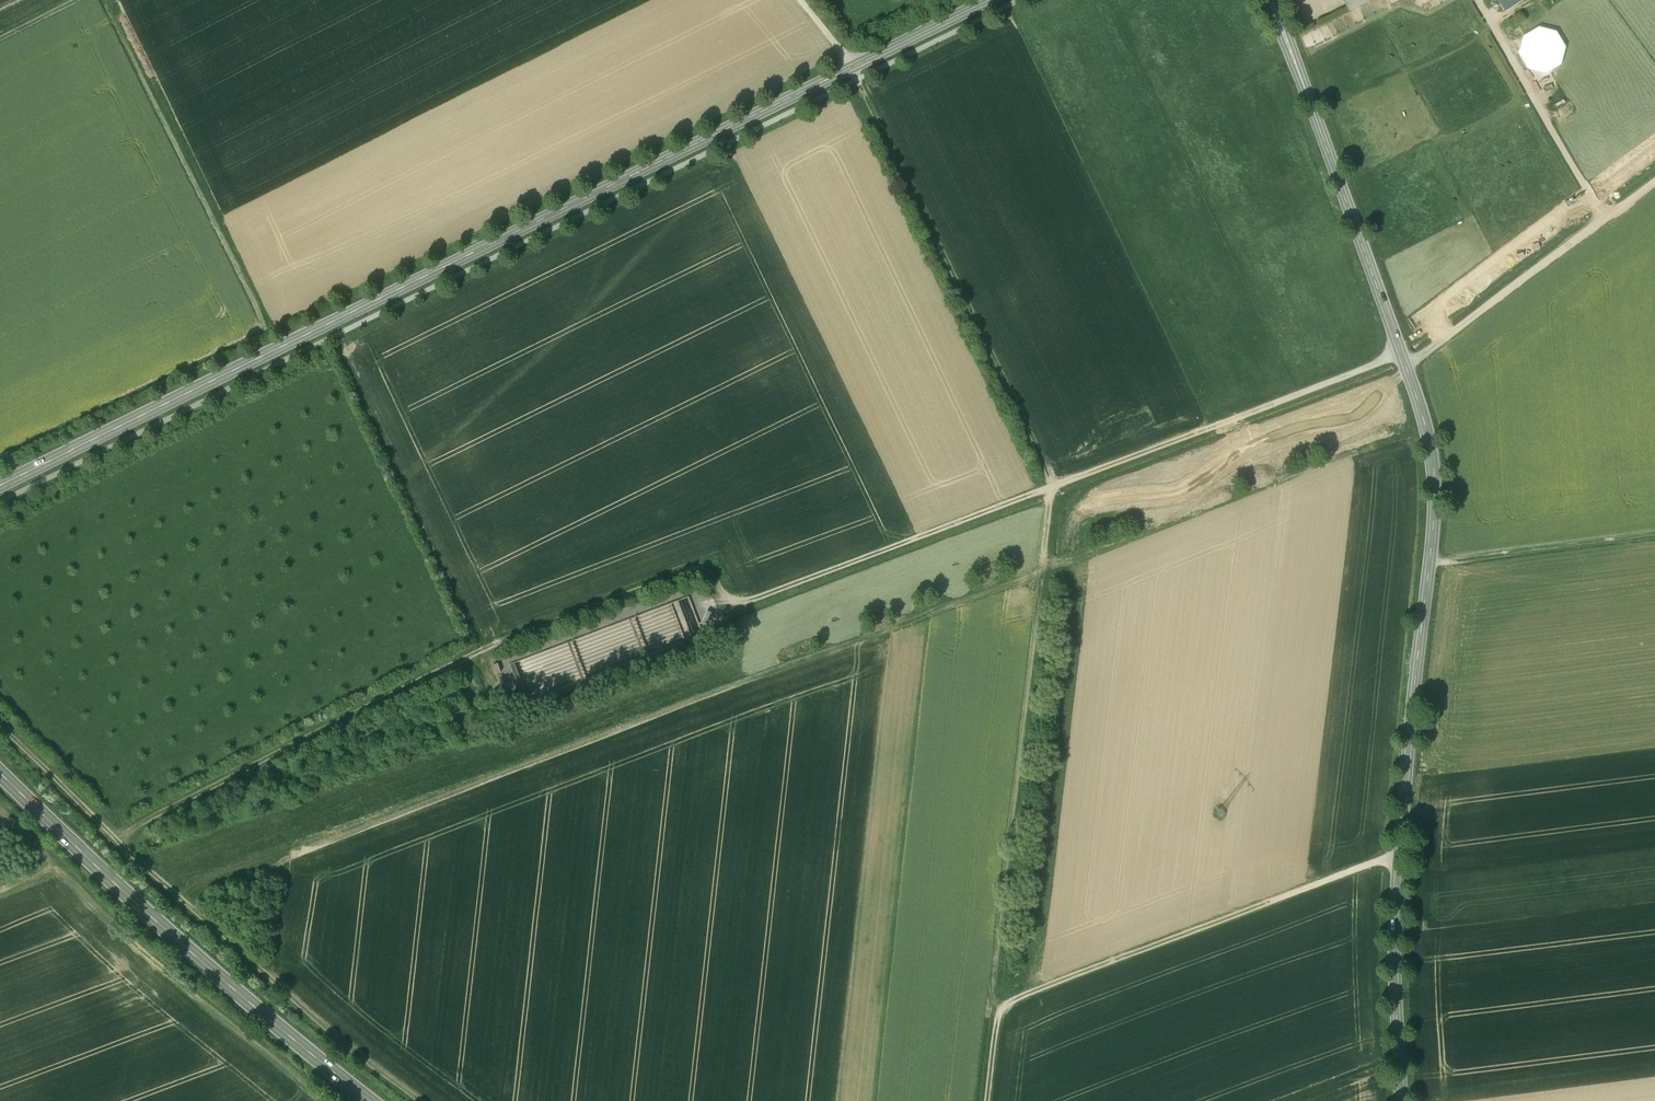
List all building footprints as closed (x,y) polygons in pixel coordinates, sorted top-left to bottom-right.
[(1349,12),(1371,0),(1343,0),(1349,12)] [(1493,3),(1499,10),(1512,0),(1497,0),(1493,3)] [(1528,12),(1533,19),(1541,13),(1537,6),(1528,12)]
